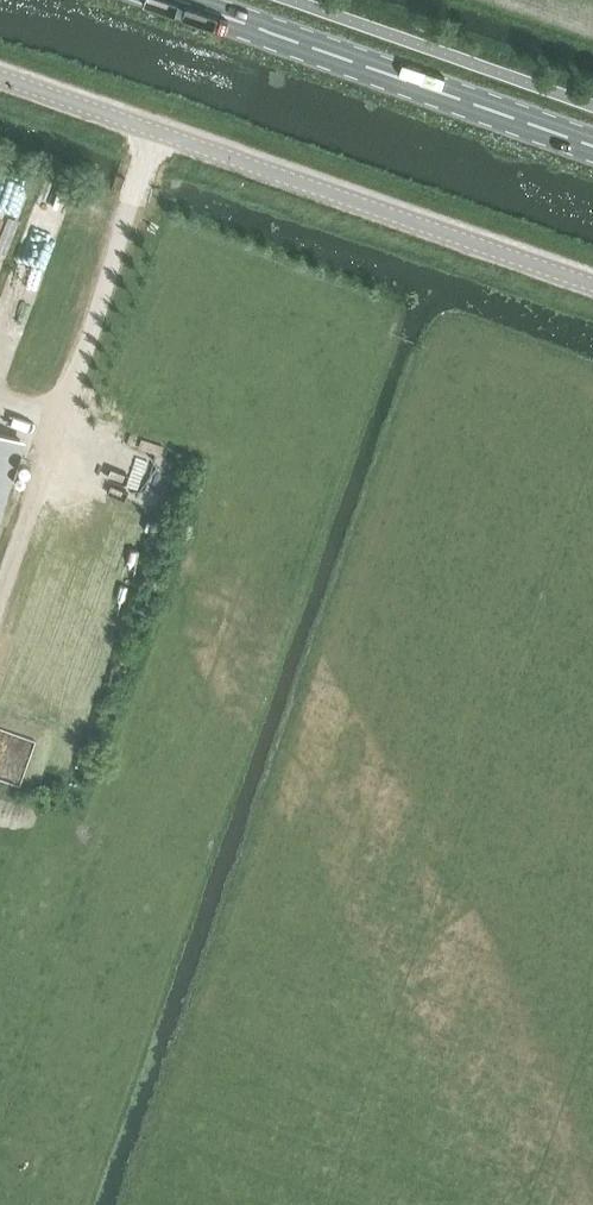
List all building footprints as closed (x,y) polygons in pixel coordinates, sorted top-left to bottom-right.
[(23,440),(0,432),(0,507),(23,440)]
